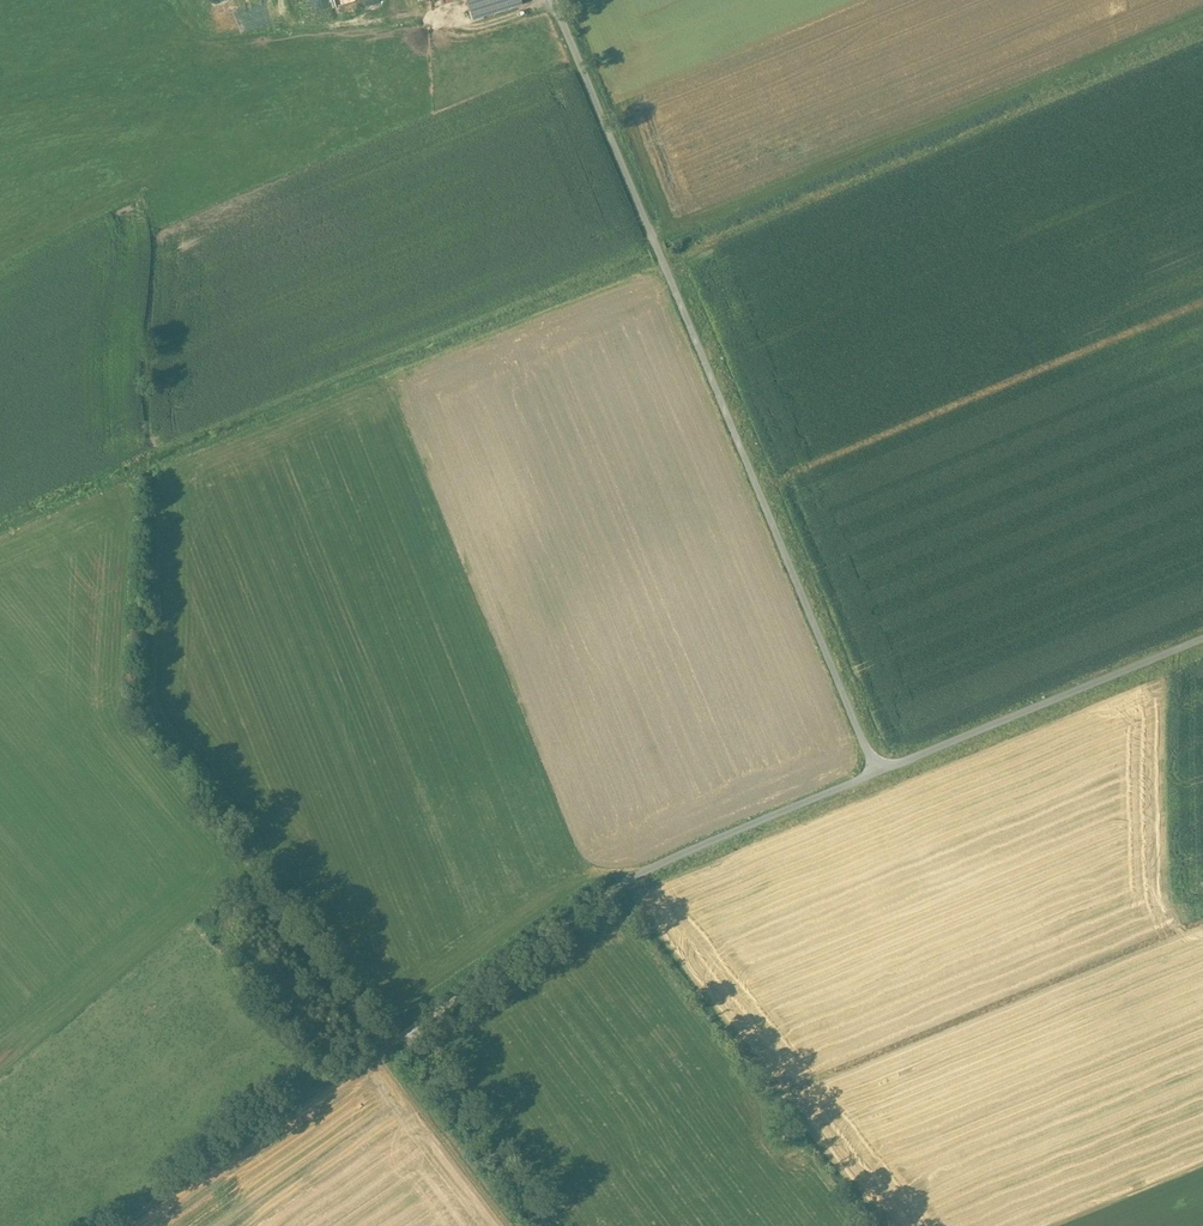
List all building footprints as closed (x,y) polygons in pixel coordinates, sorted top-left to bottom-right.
[(470,11),(506,0),(467,0),(470,11)]
